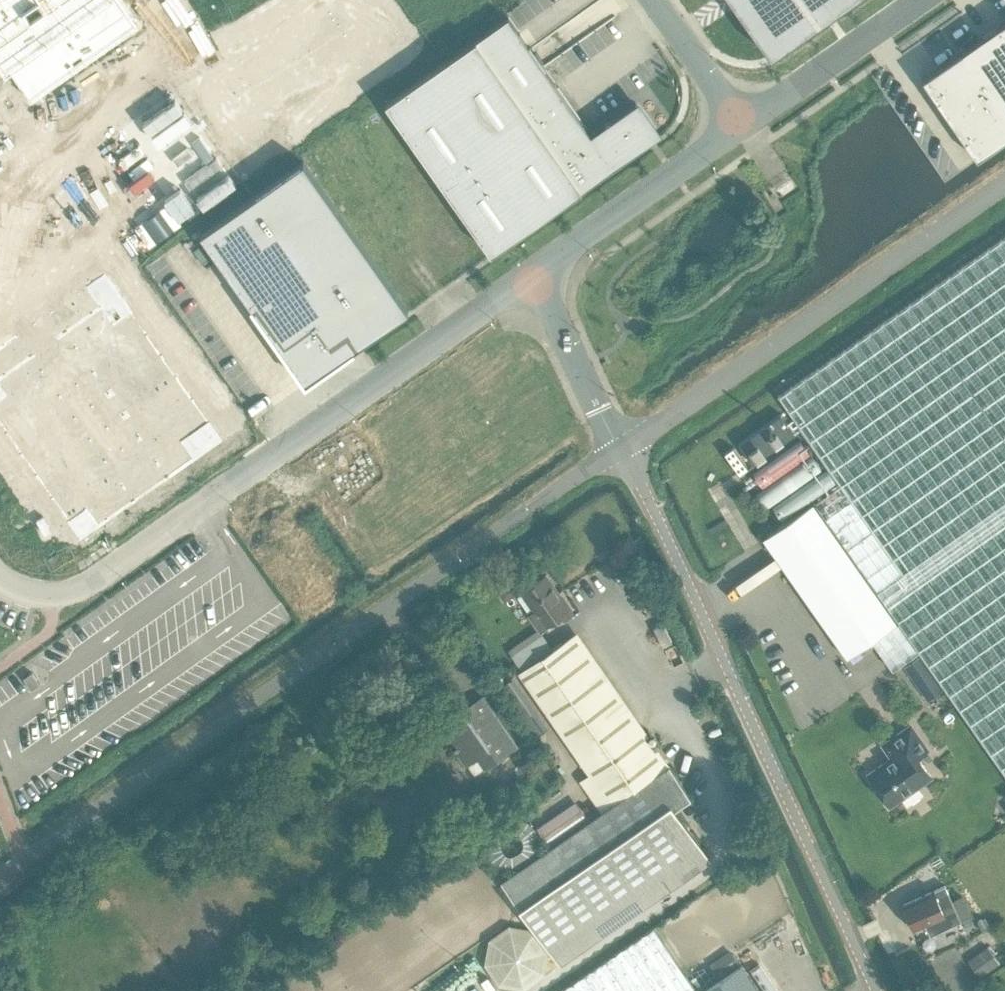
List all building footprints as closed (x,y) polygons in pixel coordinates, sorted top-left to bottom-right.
[(2,67),(29,105),(138,27),(119,0),(0,0),(0,68),(2,67)] [(179,64),(211,41),(182,0),(133,0),(179,64)] [(771,55),(850,0),(727,0),(728,1),(733,9),(734,9),(737,7),(771,54),(771,55)] [(509,16),(386,102),(491,252),(659,135),(636,102),(605,124),(606,126),(593,135),(556,83),(544,66),(509,16)] [(922,78),(937,99),(977,157),(1004,138),(1004,21),(922,78)] [(201,232),(254,307),(306,382),(342,356),(409,309),(304,160),(201,232)] [(841,483),(764,537),(848,656),(872,639),(893,669),(919,651),(1004,773),(1004,236),(779,395),(841,483)] [(0,349),(0,430),(80,541),(81,543),(213,450),(223,442),(107,280),(104,275),(88,286),(0,349)] [(753,464),(795,433),(781,413),(739,444),(753,464)] [(620,552),(614,556),(619,564),(625,561),(620,552)] [(547,575),(523,591),(536,611),(530,615),(539,629),(569,608),(547,575)] [(663,623),(654,627),(663,646),(672,641),(663,623)] [(649,734),(578,632),(519,673),(589,774),(581,780),(602,811),(502,881),(552,955),(556,952),(562,962),(647,904),(639,893),(703,848),(675,807),(691,796),(670,765),(658,748),(655,749),(646,737),(649,734)] [(905,666),(910,674),(925,664),(919,656),(905,666)] [(437,719),(467,762),(475,774),(486,765),(486,766),(516,745),(483,697),(464,711),(459,704),(437,719)] [(894,757),(869,774),(890,804),(903,795),(907,795),(914,790),(915,786),(931,775),(917,755),(927,748),(911,726),(885,744),(894,757)] [(517,767),(533,789),(555,773),(539,751),(517,767)] [(524,777),(504,790),(514,805),(534,792),(524,777)] [(469,820),(478,833),(498,820),(489,807),(469,820)] [(945,884),(903,904),(915,928),(925,923),(930,934),(961,920),(945,884)] [(984,917),(978,921),(983,932),(990,926),(984,917)] [(653,927),(559,990),(697,990),(653,927)] [(980,976),(999,962),(988,945),(968,959),(980,976)] [(710,963),(720,978),(740,964),(730,949),(710,963)] [(741,965),(702,990),(759,990),(741,965)]
